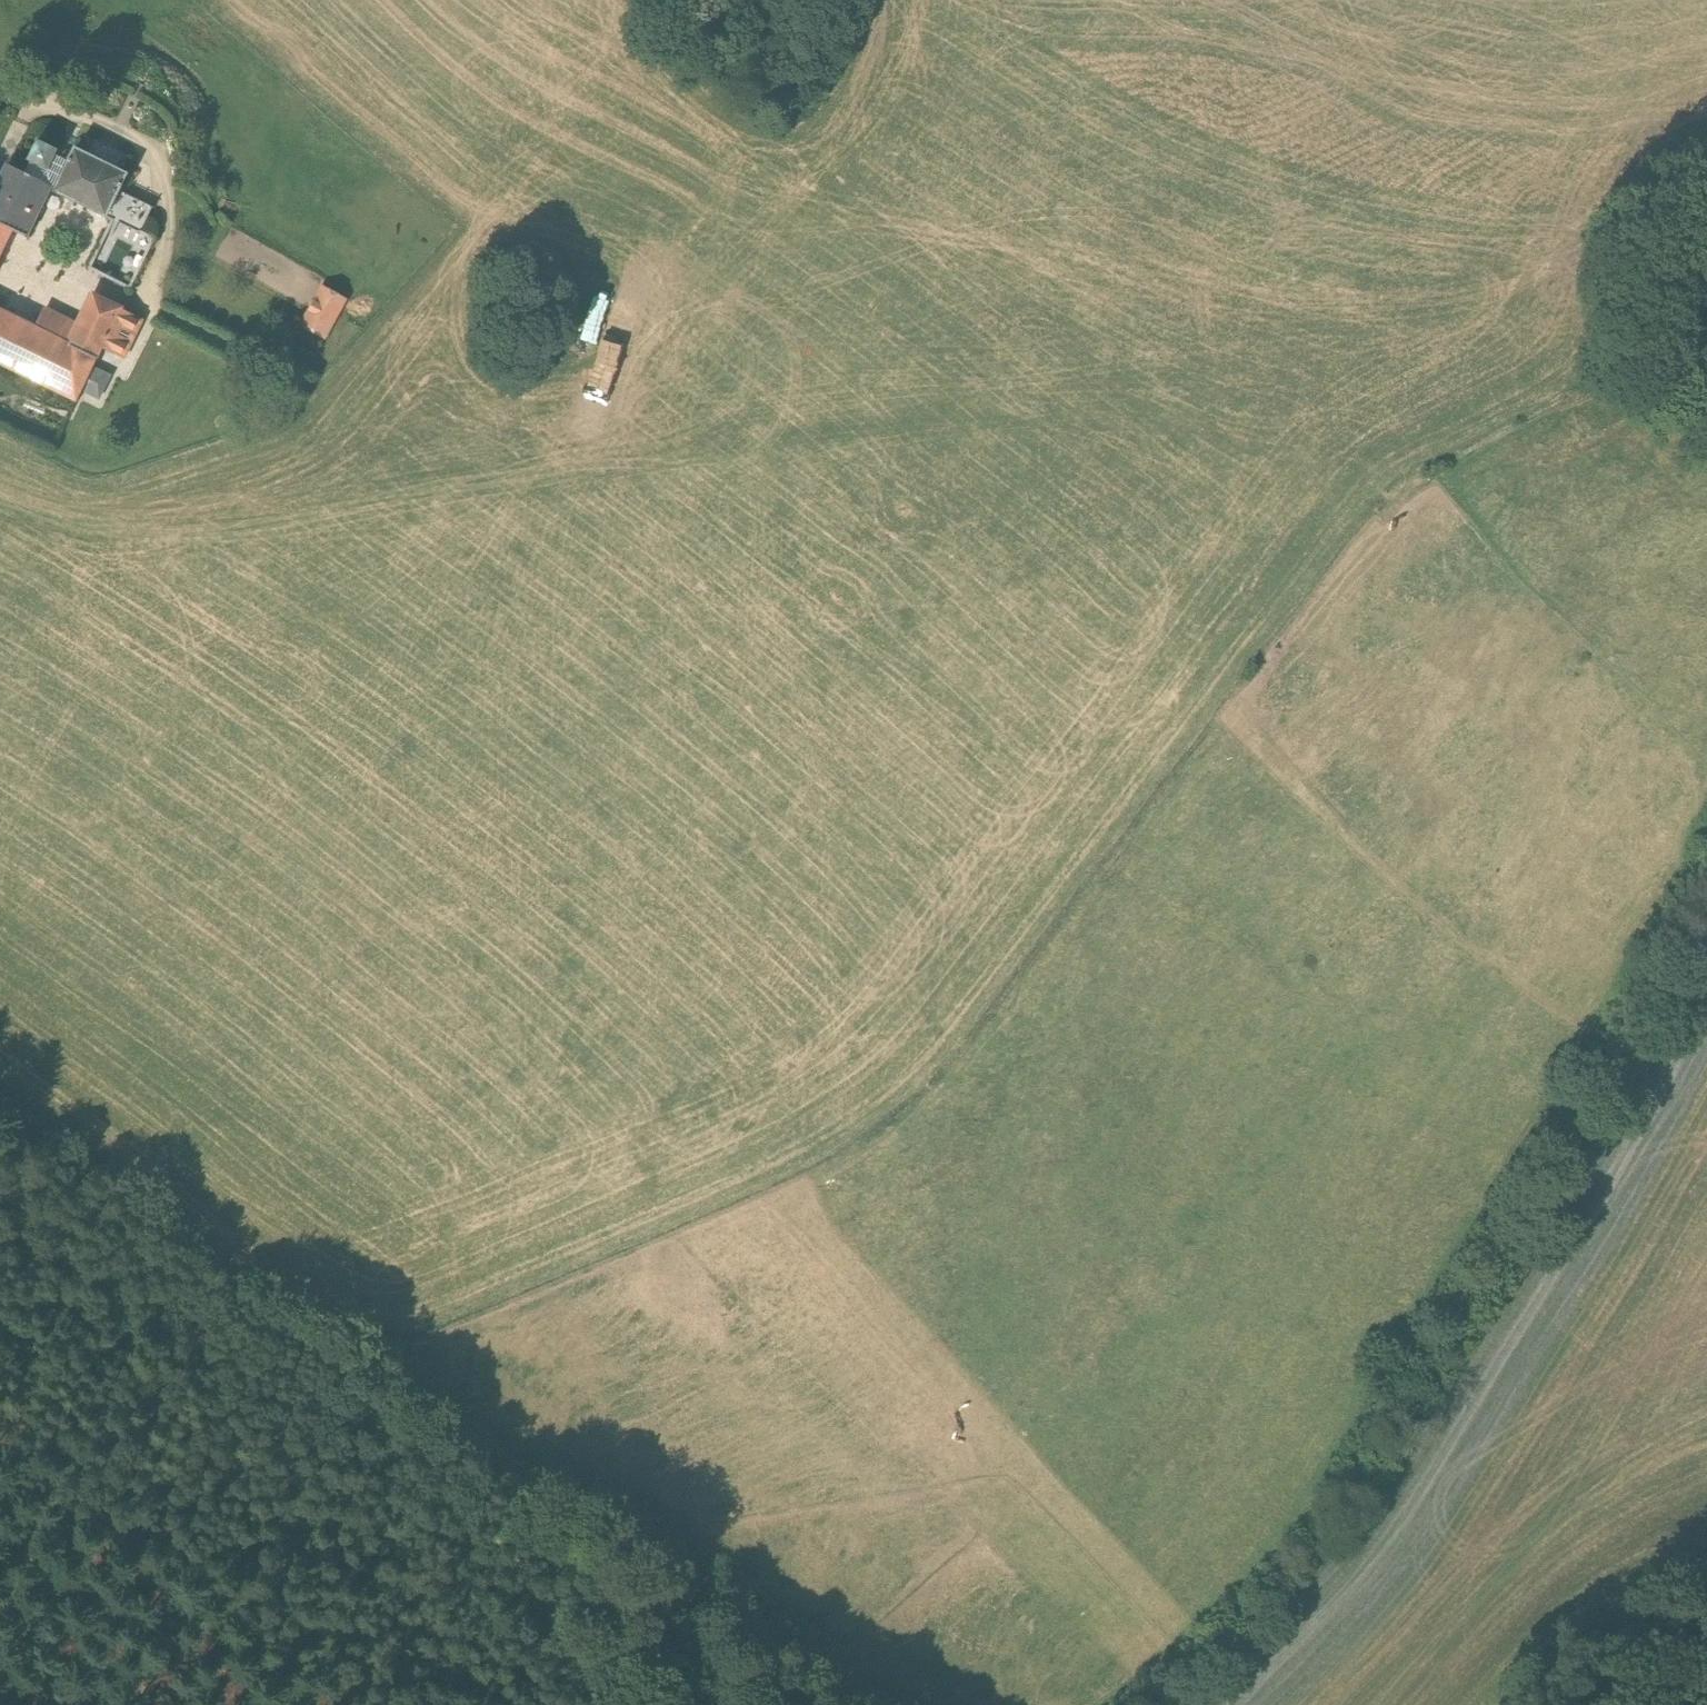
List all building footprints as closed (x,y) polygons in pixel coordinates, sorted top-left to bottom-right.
[(8,166),(0,182),(0,268),(14,239),(29,247),(55,196),(107,220),(109,217),(113,220),(86,271),(129,292),(154,240),(141,234),(152,208),(120,193),(129,174),(76,150),(68,165),(59,161),(60,158),(40,148),(29,170),(32,171),(29,177),(8,166)] [(349,301),(323,287),(310,312),(300,329),(326,344),(340,318),(349,301)] [(76,404),(78,399),(82,392),(94,367),(102,350),(125,362),(144,321),(91,295),(78,324),(45,308),(34,330),(0,313),(0,368),(76,404)] [(94,367),(82,392),(99,400),(111,375),(94,367)]
